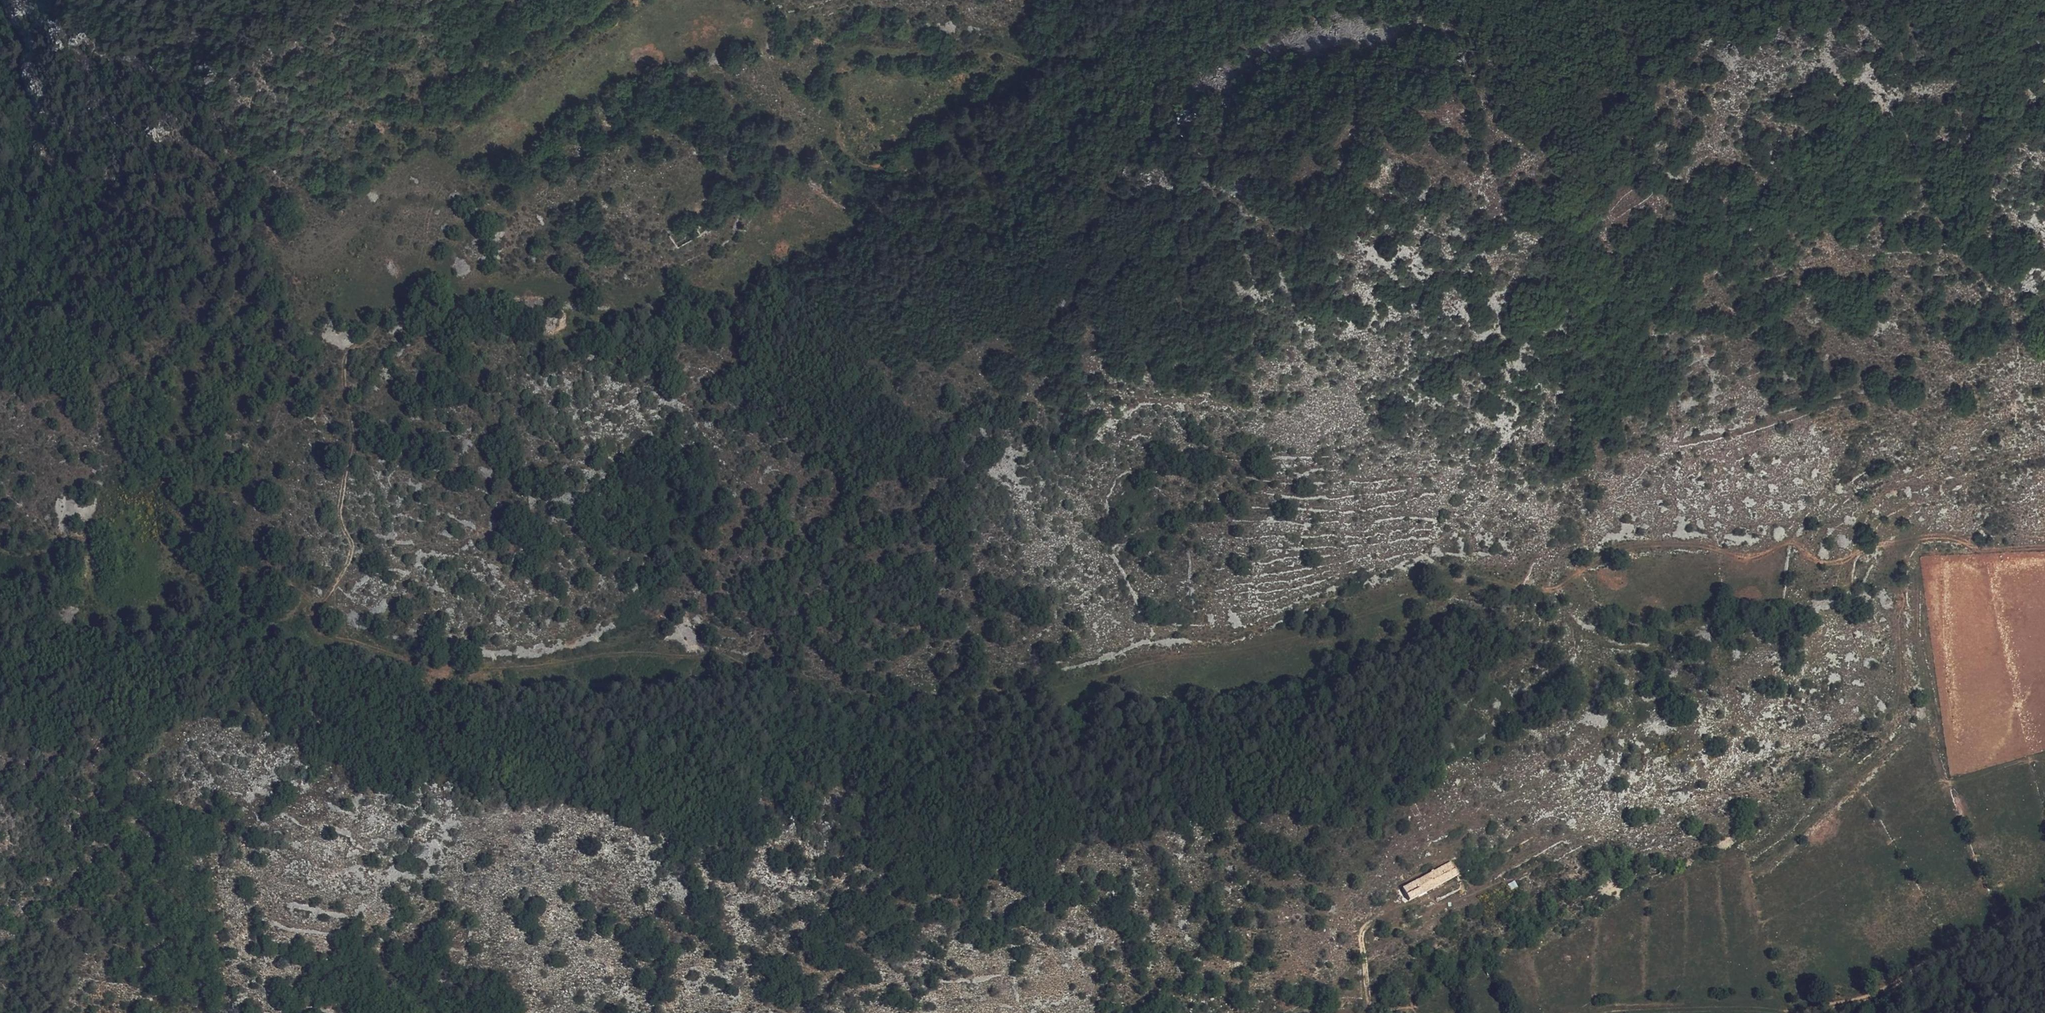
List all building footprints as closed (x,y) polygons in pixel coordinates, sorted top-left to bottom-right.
[(1459,878),(1453,867),(1404,892),(1412,906),(1459,878)]
